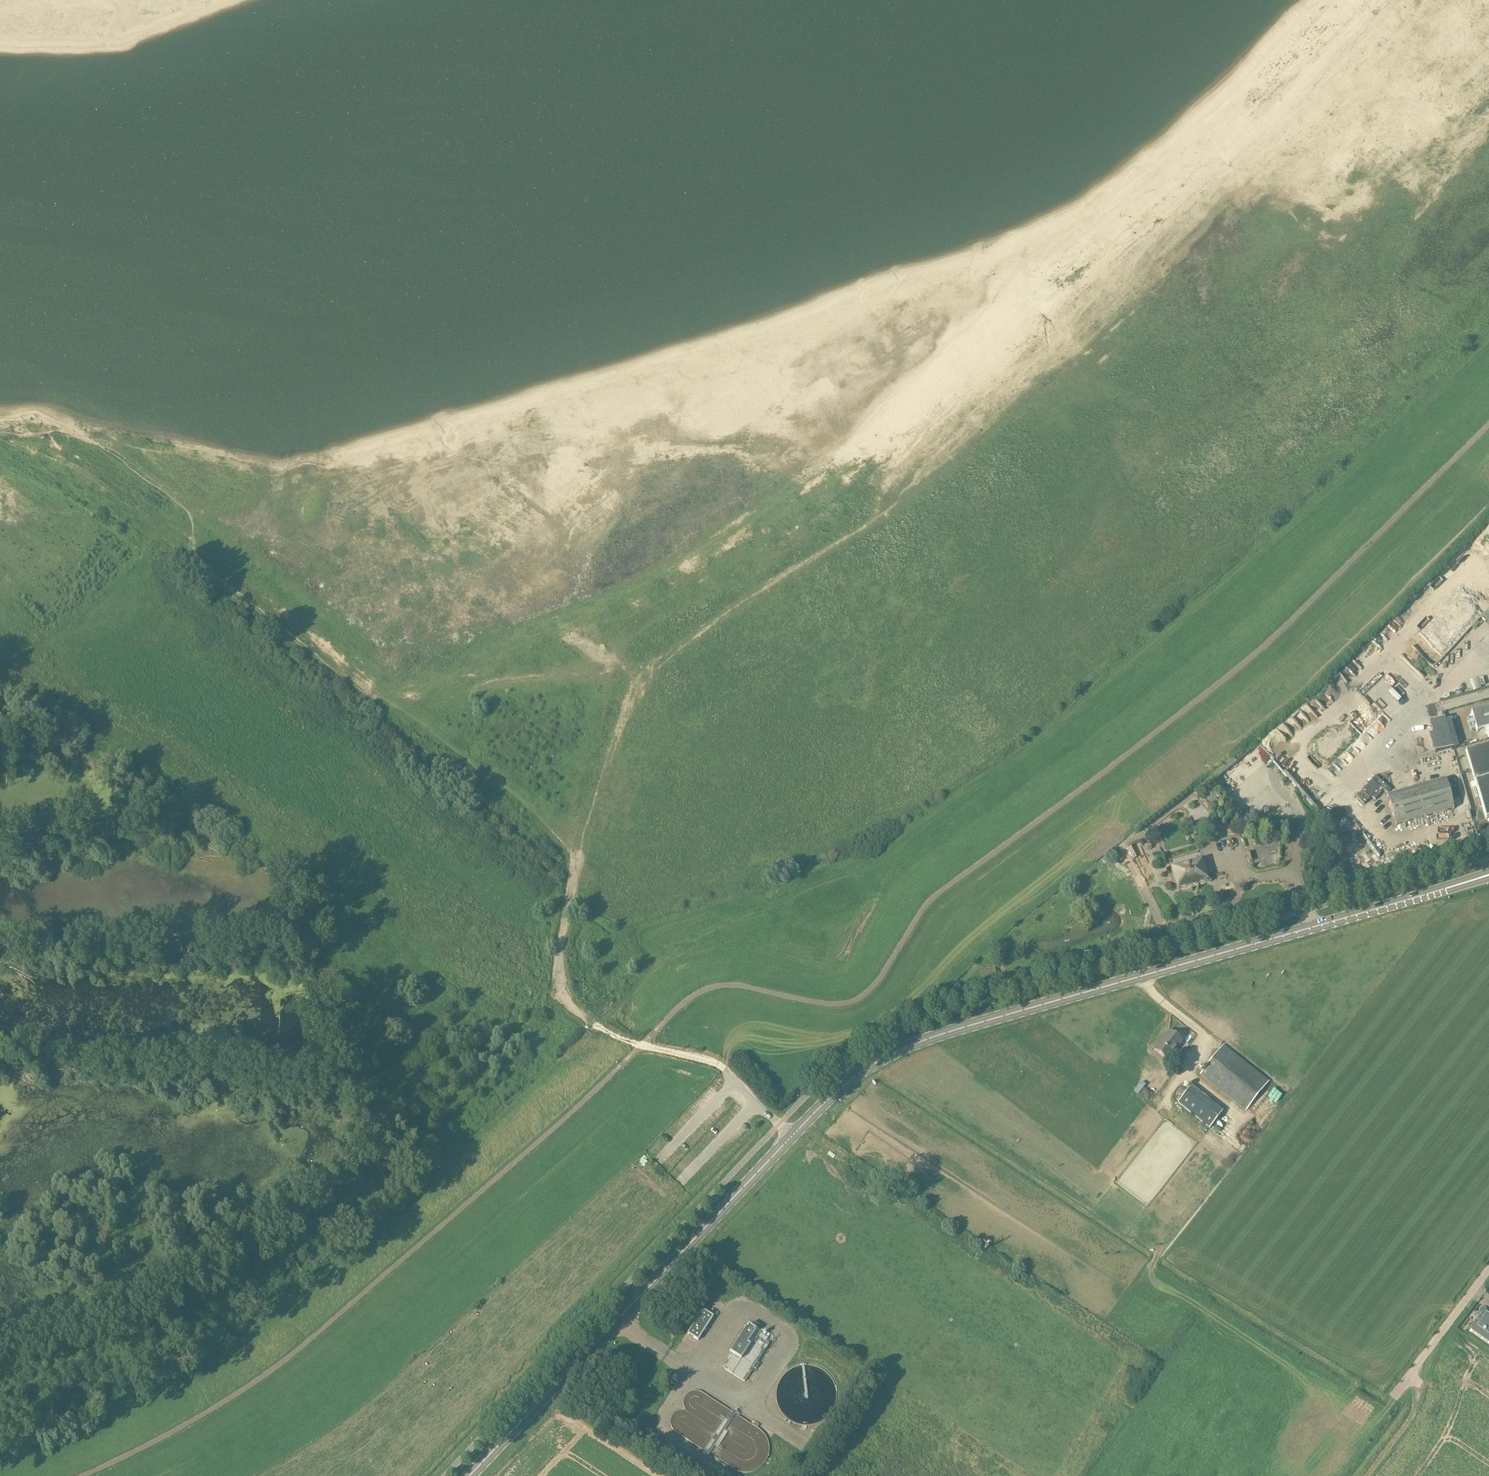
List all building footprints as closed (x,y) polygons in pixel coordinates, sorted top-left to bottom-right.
[(1474,690),(1482,688),(1479,678),(1471,680),(1474,690)] [(1471,712),(1477,731),(1488,728),(1488,707),(1471,712)] [(1453,748),(1444,717),(1427,721),(1431,733),(1428,734),(1433,753),(1453,748)] [(1466,750),(1475,781),(1488,777),(1488,744),(1466,750)] [(1361,792),(1355,798),(1363,806),(1369,800),(1371,798),(1374,802),(1383,791),(1387,795),(1390,791),(1374,777),(1361,792)] [(1475,781),(1476,784),(1486,819),(1488,818),(1488,777),(1475,781)] [(1446,779),(1387,796),(1396,825),(1454,809),(1446,779)] [(1198,795),(1214,813),(1210,817),(1211,824),(1216,823),(1219,823),(1218,810),(1221,807),(1205,788),(1198,793),(1197,794),(1198,795)] [(1334,810),(1329,819),(1337,824),(1342,815),(1334,810)] [(1134,858),(1136,857),(1131,846),(1128,847),(1134,858)] [(1196,861),(1195,854),(1171,858),(1173,865),(1196,861)] [(1202,860),(1173,869),(1178,888),(1208,880),(1202,860)] [(998,976),(994,965),(980,970),(983,980),(998,976)] [(1169,1031),(1154,1049),(1168,1061),(1183,1042),(1169,1031)] [(1224,1045),(1201,1074),(1246,1110),(1269,1081),(1224,1045)] [(1191,1086),(1178,1103),(1210,1128),(1223,1112),(1191,1086)] [(1488,1344),(1488,1310),(1487,1309),(1471,1331),(1488,1344)] [(698,1341),(714,1317),(703,1311),(688,1335),(698,1341)] [(745,1383),(772,1341),(745,1324),(727,1351),(733,1355),(724,1369),(745,1383)] [(634,1369),(640,1359),(636,1356),(629,1366),(634,1369)]
